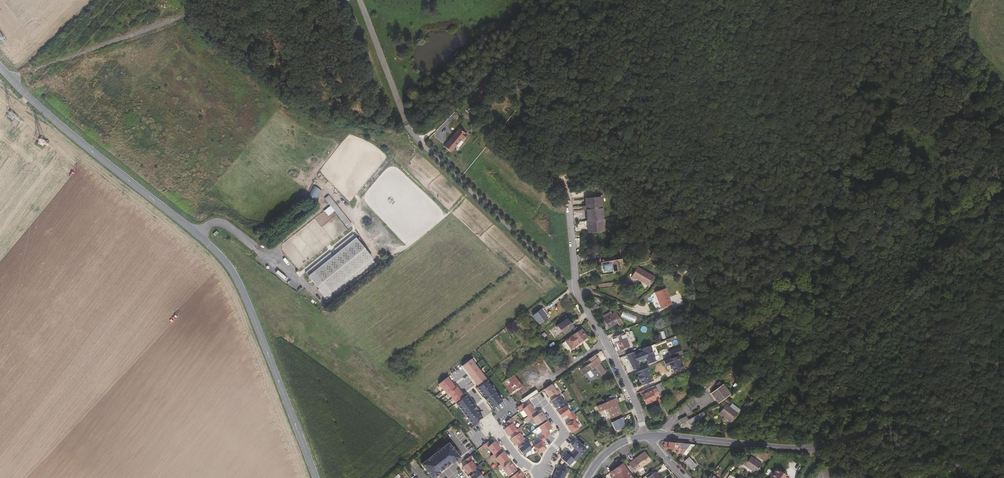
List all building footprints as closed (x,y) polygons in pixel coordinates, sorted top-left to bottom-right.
[(467,135),(459,129),(445,147),(450,151),(461,138),(463,140),(467,135)] [(601,184),(585,186),(586,192),(584,193),(584,198),(587,197),(588,208),(586,208),(586,213),(589,213),(589,220),(605,218),(601,184)] [(309,195),(317,200),(322,190),(314,185),(309,195)] [(330,196),(327,199),(346,223),(349,220),(330,196)] [(306,271),(326,295),(373,257),(353,232),(306,271)] [(622,246),(611,246),(603,247),(603,254),(606,254),(613,253),(613,262),(620,261),(620,253),(623,253),(622,246)] [(654,268),(643,258),(639,256),(632,265),(635,268),(637,267),(648,276),(654,268)] [(673,291),(666,275),(656,279),(662,295),(673,291)] [(599,310),(600,309),(609,303),(607,300),(604,302),(597,307),(599,310)] [(609,303),(600,309),(605,317),(613,312),(615,315),(619,312),(611,301),(609,303)] [(544,305),(536,312),(542,320),(551,314),(544,305)] [(636,323),(640,321),(637,315),(625,320),(627,325),(635,322),(636,323)] [(568,317),(558,325),(564,334),(575,326),(568,317)] [(619,319),(605,324),(606,328),(608,327),(610,333),(613,332),(615,339),(625,335),(619,319)] [(585,327),(568,339),(574,347),(590,335),(585,327)] [(681,339),(678,333),(667,338),(670,345),(681,339)] [(644,335),(623,344),(629,359),(636,356),(633,350),(636,349),(639,348),(638,347),(642,346),(644,352),(652,349),(647,337),(646,338),(644,335)] [(668,350),(671,358),(664,360),(666,366),(670,364),(673,372),(684,369),(679,355),(683,354),(681,346),(668,350)] [(589,359),(585,362),(587,365),(581,369),(584,374),(591,370),(597,378),(605,372),(600,364),(598,362),(600,361),(596,354),(589,359)] [(492,408),(502,401),(471,359),(462,366),(478,387),(477,388),(484,397),(483,397),(486,402),(487,401),(492,408)] [(640,359),(634,361),(640,374),(646,371),(640,359)] [(501,383),(510,394),(522,386),(513,374),(501,383)] [(478,421),(482,417),(476,409),(477,409),(474,404),(473,405),(466,396),(464,397),(457,387),(455,388),(447,377),(439,384),(447,395),(449,394),(472,425),(470,427),(472,430),(480,423),(478,421)] [(642,379),(635,383),(637,386),(639,386),(643,395),(652,390),(650,386),(655,384),(653,378),(644,383),(642,379)] [(553,395),(555,398),(559,395),(561,394),(559,391),(557,392),(551,384),(544,389),(549,397),(553,395)] [(723,384),(711,393),(718,403),(729,395),(730,394),(723,384)] [(564,402),(559,395),(555,398),(551,401),(555,408),(560,405),(562,408),(566,406),(568,404),(565,401),(564,402)] [(616,402),(618,401),(616,398),(597,406),(600,412),(607,409),(612,419),(621,414),(617,404),(616,402)] [(531,415),(535,412),(530,404),(525,407),(523,404),(520,406),(518,407),(520,411),(523,409),(523,410),(527,415),(528,417),(531,415)] [(724,417),(726,419),(730,422),(737,413),(726,405),(719,413),(724,417)] [(569,418),(575,414),(572,411),(570,412),(566,406),(562,408),(557,412),(561,418),(567,415),(569,418)] [(528,417),(525,419),(528,422),(533,418),(538,425),(546,419),(542,412),(533,418),(531,415),(528,417)] [(689,420),(687,421),(689,424),(701,418),(701,416),(704,414),(703,412),(693,417),(689,420)] [(577,418),(575,414),(569,418),(571,422),(566,425),(571,433),(579,428),(574,420),(577,418)] [(679,420),(681,424),(687,421),(689,420),(686,416),(679,420)] [(503,430),(508,436),(514,432),(517,430),(512,424),(514,422),(511,418),(506,423),(508,426),(503,430)] [(552,428),(548,421),(539,427),(543,433),(542,434),(542,435),(544,438),(550,434),(547,431),(552,428)] [(517,430),(514,432),(516,435),(511,439),(516,445),(520,442),(524,439),(520,433),(522,431),(519,428),(517,430)] [(534,446),(539,454),(546,449),(542,443),(546,440),(544,438),(542,435),(538,437),(541,441),(534,446)] [(524,439),(520,442),(523,445),(518,449),(523,455),(531,449),(527,443),(528,442),(526,438),(524,439)] [(573,453),(578,458),(581,454),(580,453),(585,447),(577,440),(572,446),(576,450),(573,453)] [(679,449),(680,443),(665,441),(665,444),(664,444),(663,446),(664,446),(664,448),(666,450),(668,448),(679,449)] [(496,452),(501,449),(495,442),(490,445),(488,442),(483,446),(485,449),(488,447),(493,455),(496,452)] [(421,464),(432,477),(433,477),(440,473),(439,472),(452,462),(452,463),(460,457),(448,443),(421,464)] [(678,453),(683,453),(690,444),(688,444),(680,443),(679,449),(678,451),(678,453)] [(686,455),(695,444),(690,444),(683,453),(686,455)] [(503,462),(508,458),(504,452),(499,456),(496,452),(493,455),(491,457),(493,460),(495,459),(500,465),(503,462)] [(629,464),(627,466),(632,473),(634,471),(635,472),(650,461),(645,452),(629,464)] [(575,461),(578,458),(573,453),(570,456),(566,453),(561,459),(569,465),(574,460),(575,461)] [(762,464),(751,457),(749,459),(744,456),(740,461),(745,464),(745,465),(756,473),(762,464)] [(470,457),(465,461),(467,464),(463,468),(468,474),(472,471),(476,468),(471,461),(473,460),(470,457)] [(692,469),(696,466),(689,458),(685,462),(692,469)] [(500,465),(498,466),(501,470),(502,469),(508,477),(517,470),(511,462),(506,465),(503,462),(500,465)] [(610,473),(614,477),(633,477),(622,464),(612,471),(610,473)] [(476,468),(472,471),(475,474),(470,477),(471,477),(482,477),(483,477),(479,471),(480,470),(478,466),(476,468)] [(553,477),(554,477),(564,477),(567,473),(568,473),(569,469),(563,466),(561,470),(557,468),(553,477)] [(934,477),(940,477),(943,476),(939,470),(938,470),(936,468),(931,471),(934,477)] [(776,469),(770,477),(787,477),(788,477),(776,469)] [(653,470),(650,472),(652,475),(648,477),(661,477),(656,472),(655,472),(653,470)]
